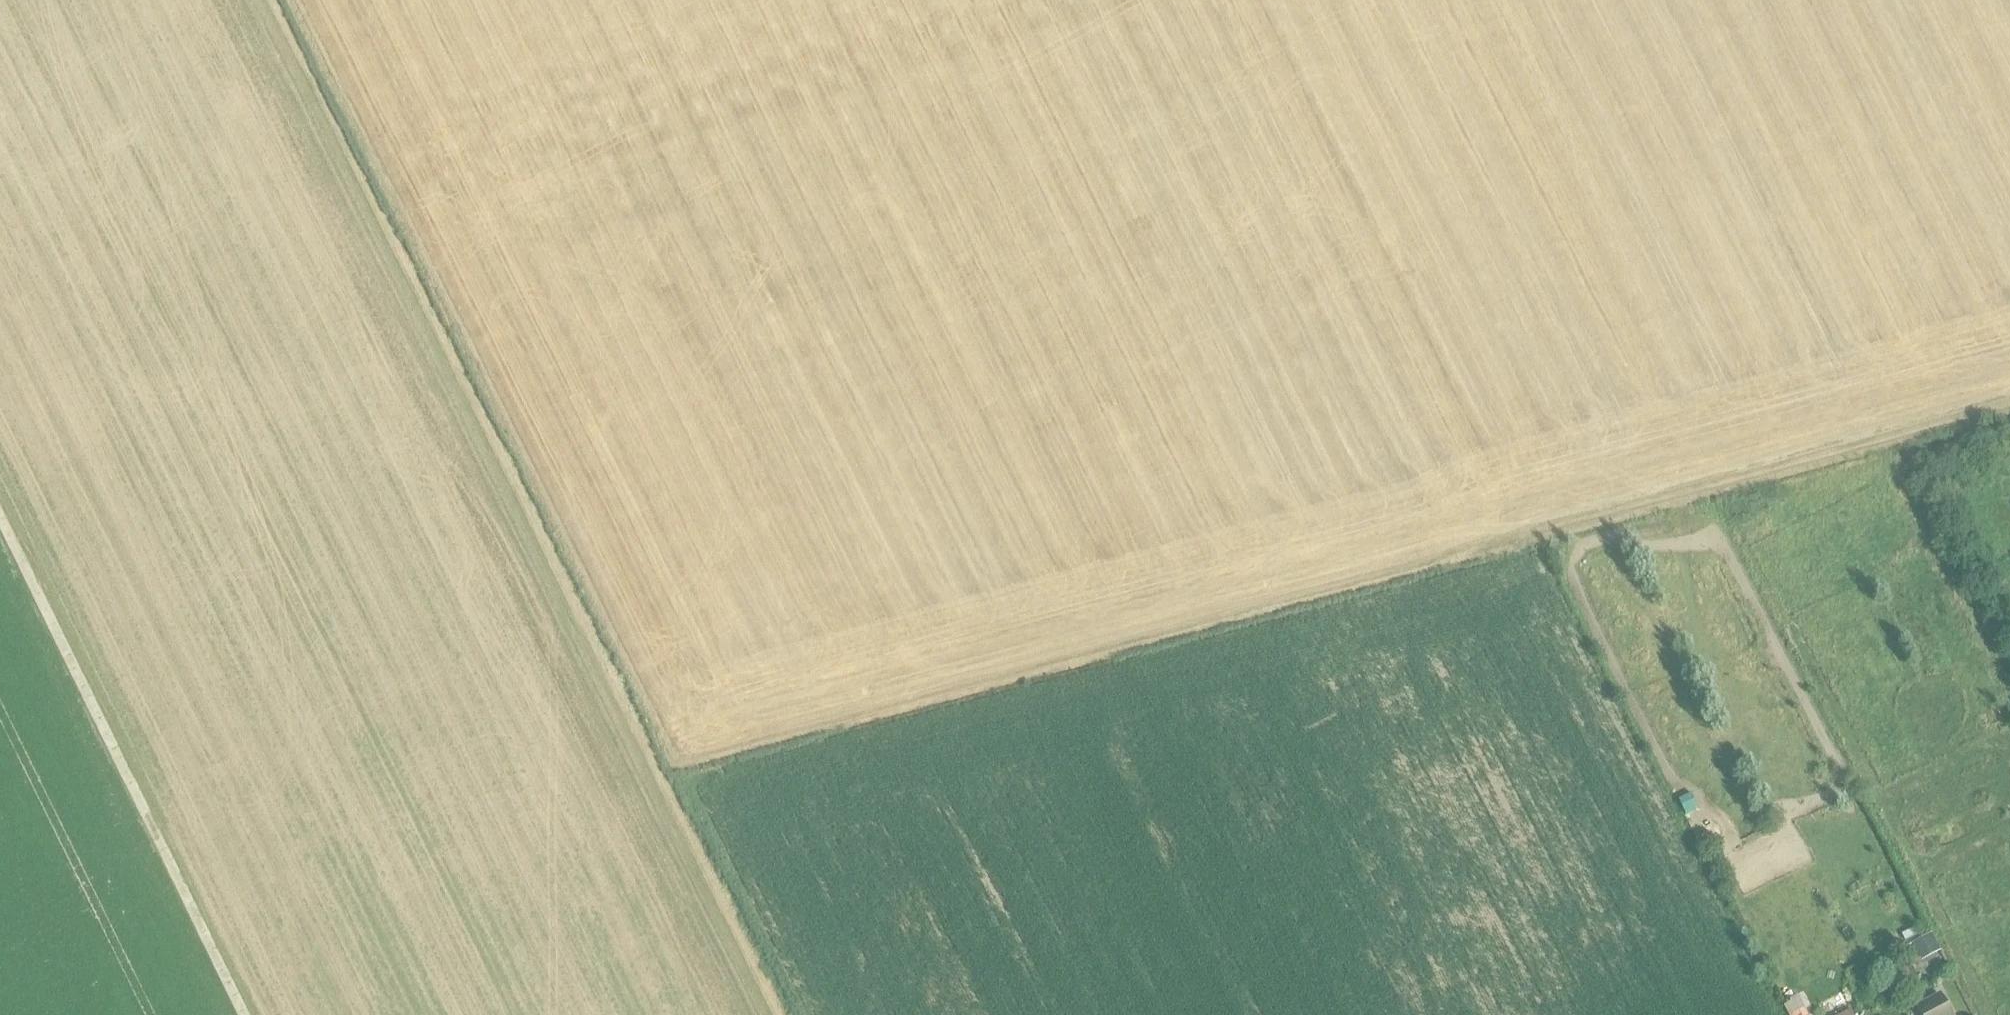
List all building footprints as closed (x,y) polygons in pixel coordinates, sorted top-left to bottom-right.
[(1941,952),(1931,933),(1913,943),(1922,961),(1941,952)] [(1940,995),(1916,1008),(1920,1014),(1951,1014),(1940,995)]
